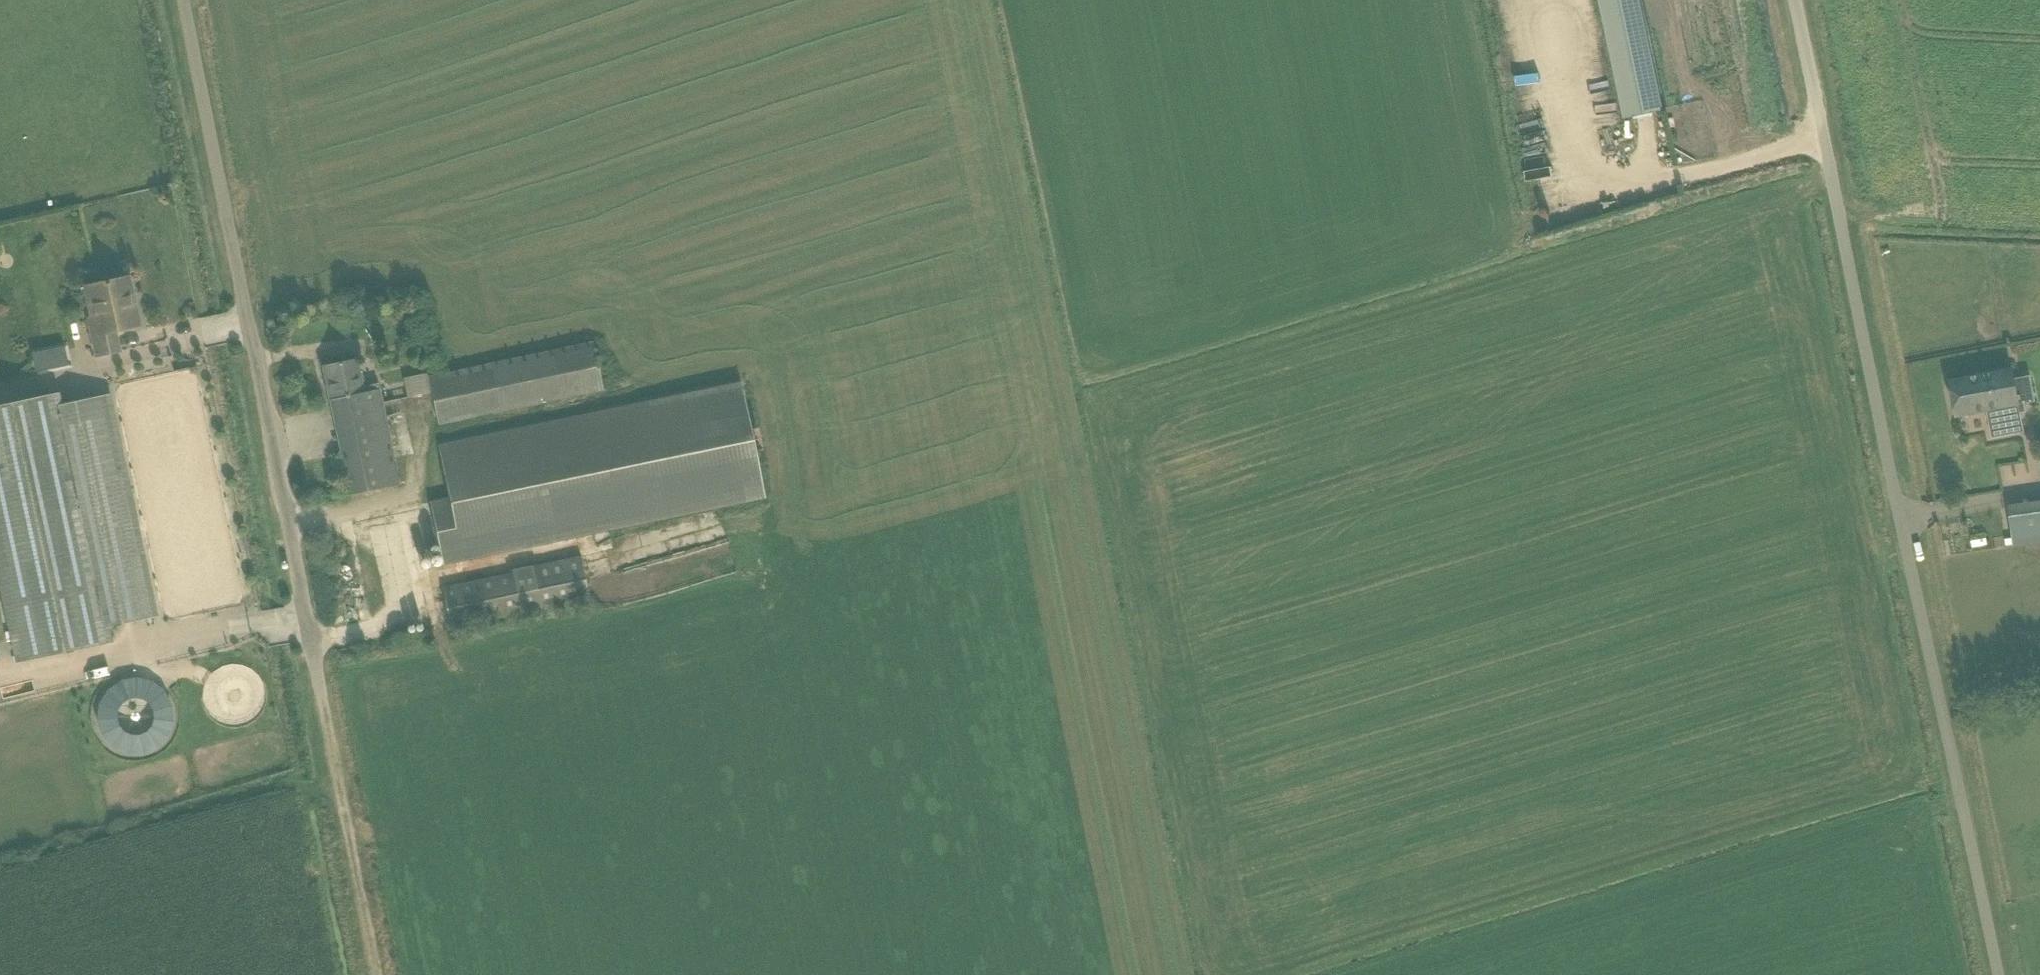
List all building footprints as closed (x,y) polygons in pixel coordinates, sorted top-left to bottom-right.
[(1662,111),(1638,0),(1600,0),(1625,119),(1662,111)] [(1527,176),(1547,176),(1547,167),(1527,167),(1527,176)] [(766,356),(757,313),(755,302),(773,299),(760,236),(742,239),(457,299),(468,351),(448,355),(461,419),(766,356)] [(129,277),(110,281),(96,284),(102,316),(87,319),(95,355),(120,350),(115,330),(140,325),(129,277)] [(56,366),(52,347),(32,351),(36,370),(56,366)] [(356,359),(323,366),(330,401),(380,391),(378,383),(362,386),(356,359)] [(2012,369),(2008,370),(1949,381),(1956,416),(1989,410),(1994,436),(2025,430),(2012,369)] [(747,502),(738,459),(736,448),(754,445),(741,382),(723,385),(438,444),(449,497),(429,501),(442,565),(747,502)] [(399,484),(380,391),(330,401),(349,495),(399,484)] [(106,395),(57,406),(55,394),(0,406),(0,570),(20,661),(108,642),(105,627),(153,616),(136,536),(129,538),(126,524),(134,523),(106,395)] [(2004,503),(2010,546),(2039,542),(2039,498),(2004,503)] [(450,628),(589,599),(580,556),(512,570),(512,573),(442,587),(450,628)] [(102,680),(98,750),(163,754),(167,683),(102,680)]
